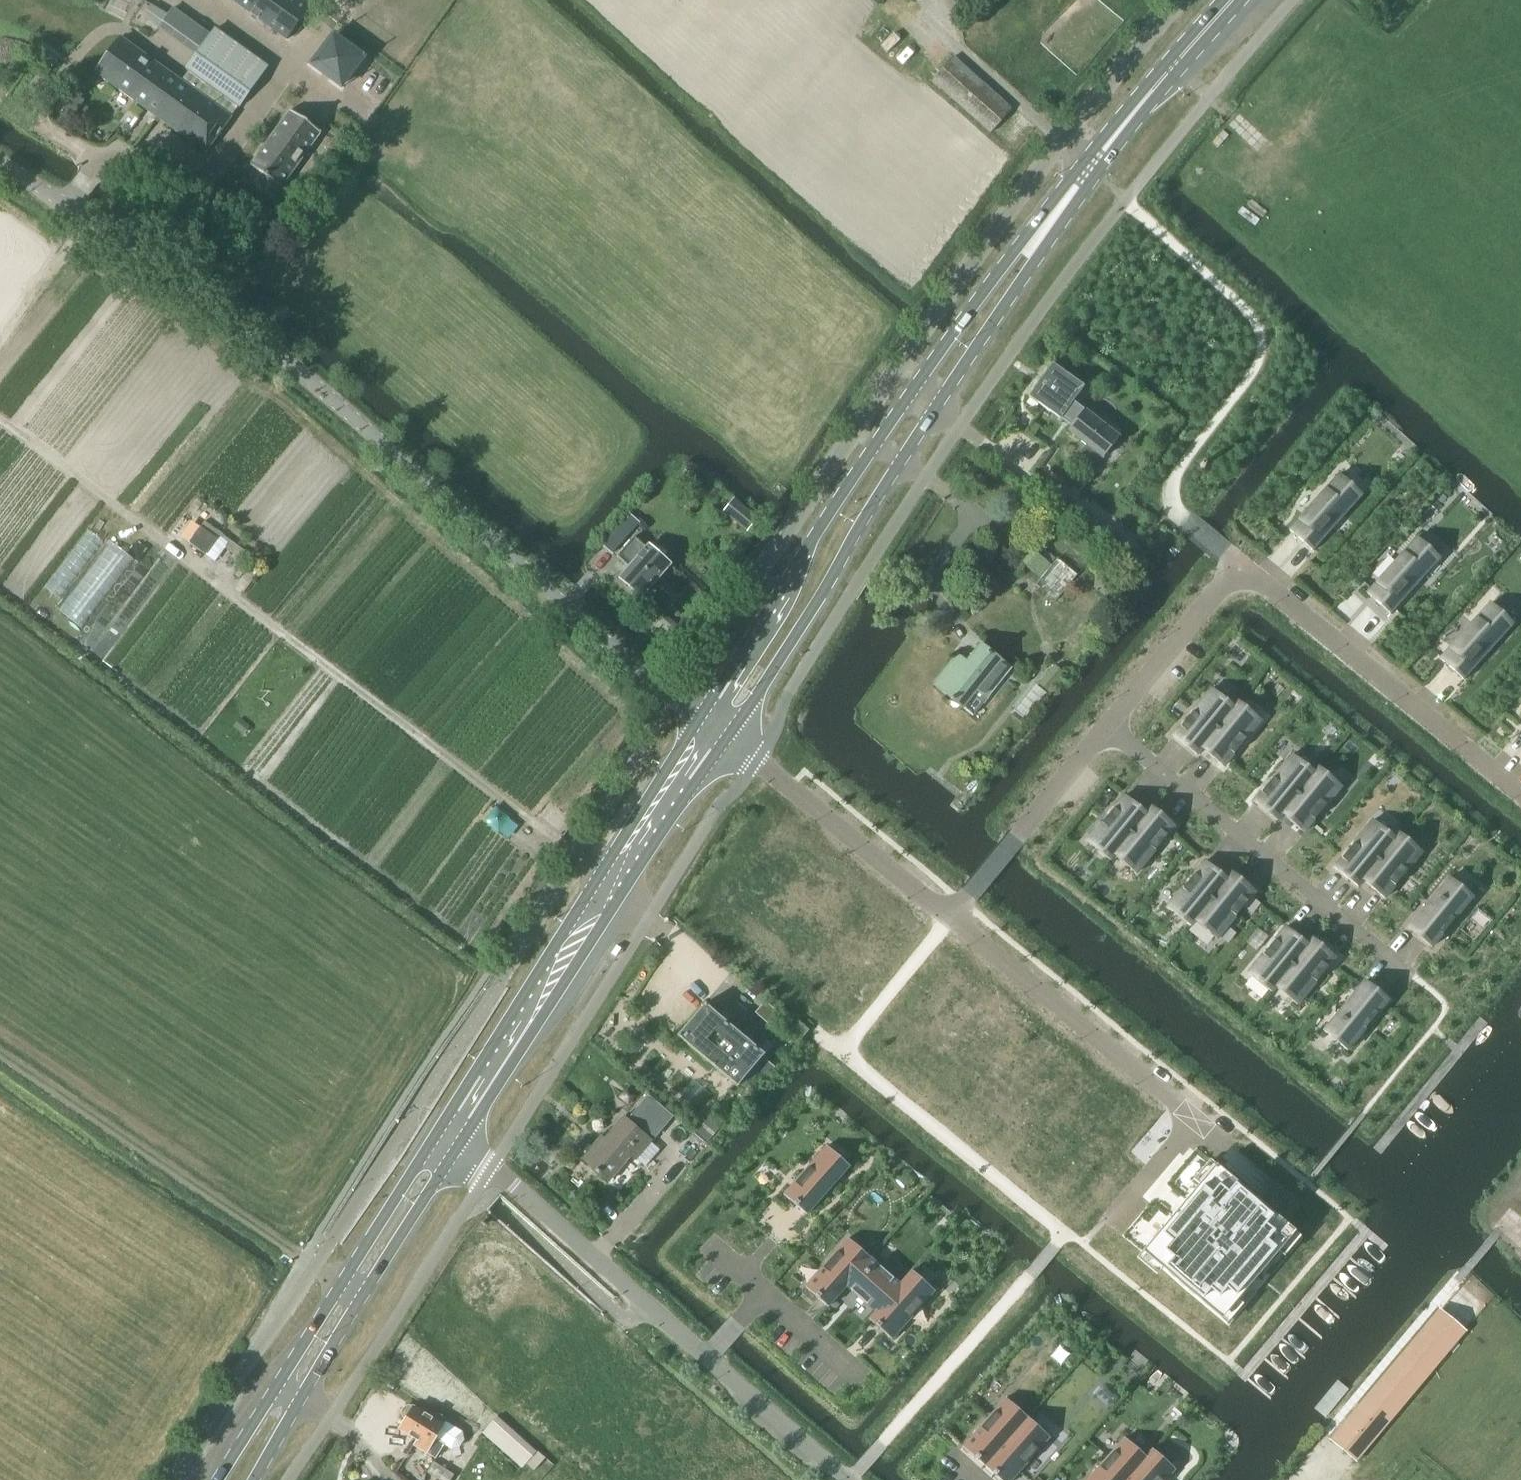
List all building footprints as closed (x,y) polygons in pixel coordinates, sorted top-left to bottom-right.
[(287,39),(310,7),(300,0),(232,0),(287,39)] [(120,37),(94,73),(145,109),(205,152),(231,117),(203,96),(210,86),(239,106),(268,66),(215,28),(185,69),(187,71),(181,80),(120,37)] [(366,59),(331,35),(307,69),(342,94),(366,59)] [(953,57),(932,81),(989,132),(1010,109),(953,57)] [(250,165),(272,181),(281,187),(321,132),(290,110),(250,165)] [(1059,418),(1060,417),(1072,399),(1082,385),(1052,364),(1029,397),(1059,418)] [(1072,399),(1060,417),(1070,425),(1067,428),(1102,456),(1119,434),(1084,407),(1072,399)] [(1338,468),(1287,524),(1310,546),(1361,489),(1338,468)] [(757,518),(733,499),(723,512),(746,531),(757,518)] [(639,525),(628,515),(601,546),(612,556),(639,525)] [(219,533),(203,522),(188,543),(205,554),(219,533)] [(1416,533),(1366,589),(1388,611),(1439,554),(1416,533)] [(647,543),(645,546),(633,537),(616,556),(627,566),(617,578),(641,599),(671,565),(647,543)] [(1031,549),(1030,550),(1021,561),(1041,578),(1035,584),(1056,601),(1077,575),(1057,558),(1051,565),(1031,549)] [(1494,597),(1443,654),(1465,673),(1467,675),(1518,618),(1494,597)] [(957,655),(933,684),(962,707),(976,691),(985,698),(1009,668),(980,644),(966,662),(957,655)] [(1065,672),(1055,664),(1048,674),(1058,682),(1065,672)] [(1029,695),(1043,707),(1053,694),(1039,683),(1029,695)] [(1168,732),(1191,752),(1196,745),(1229,703),(1207,685),(1168,732)] [(1196,745),(1219,763),(1257,717),(1234,698),(1229,703),(1196,745)] [(1249,799),(1272,819),(1278,812),(1310,770),(1288,752),(1249,799)] [(1278,812),(1300,830),(1339,784),(1315,765),(1310,770),(1278,812)] [(1108,852),(1141,811),(1118,792),(1080,838),(1103,857),(1108,852)] [(1141,811),(1108,852),(1130,871),(1170,824),(1146,804),(1141,811)] [(1330,866),(1353,885),(1358,879),(1392,837),(1369,818),(1330,866)] [(1392,837),(1358,879),(1381,898),(1420,851),(1397,832),(1392,837)] [(1189,919),(1222,878),(1199,859),(1161,905),(1184,924),(1189,919)] [(1222,878),(1189,919),(1211,938),(1251,890),(1227,871),(1222,878)] [(1447,876),(1404,928),(1429,948),(1471,897),(1447,876)] [(1270,986),(1303,945),(1280,926),(1242,972),(1266,992),(1270,986)] [(1270,986),(1293,1005),(1332,957),(1309,938),(1303,945),(1270,986)] [(1361,980),(1318,1032),(1343,1052),(1385,1001),(1361,980)] [(778,1015),(765,1002),(755,1012),(769,1025),(778,1015)] [(677,1036),(732,1082),(736,1086),(763,1054),(704,1004),(677,1036)] [(636,1096),(626,1088),(618,1097),(628,1106),(636,1096)] [(655,1136),(672,1117),(647,1096),(630,1116),(655,1136)] [(635,1160),(636,1159),(644,1166),(659,1150),(650,1142),(652,1141),(624,1116),(603,1139),(600,1136),(581,1158),(608,1182),(631,1156),(635,1160)] [(826,1147),(785,1194),(806,1213),(847,1166),(826,1147)] [(1159,1233),(1145,1251),(1163,1266),(1161,1269),(1199,1301),(1200,1300),(1219,1315),(1234,1297),(1237,1299),(1277,1252),(1274,1250),(1290,1231),(1272,1215),(1273,1214),(1235,1181),(1234,1183),(1216,1168),(1200,1187),(1198,1185),(1184,1201),(1185,1208),(1178,1215),(1171,1216),(1158,1232),(1159,1233)] [(848,1240),(806,1287),(827,1305),(846,1284),(869,1258),(848,1240)] [(869,1258),(846,1284),(877,1312),(900,1286),(869,1258)] [(877,1312),(870,1319),(891,1337),(932,1291),(911,1272),(900,1286),(877,1312)] [(1441,1311),(1332,1439),(1355,1459),(1464,1330),(1441,1311)] [(1005,1400),(964,1446),(985,1465),(1026,1418),(1005,1400)] [(434,1457),(442,1444),(451,1449),(459,1447),(464,1439),(462,1431),(445,1421),(444,1422),(444,1419),(443,1417),(440,1414),(437,1413),(434,1414),(432,1415),(430,1418),(409,1405),(407,1405),(405,1406),(403,1407),(401,1409),(401,1412),(401,1415),(402,1417),(403,1418),(406,1420),(400,1429),(418,1440),(414,1445),(425,1452),(426,1451),(434,1457)] [(535,1451),(496,1416),(480,1434),(519,1469),(535,1451)] [(985,1465),(1002,1479),(1009,1479),(1047,1437),(1026,1418),(985,1465)] [(1088,1479),(1126,1479),(1145,1458),(1124,1439),(1088,1479)] [(1126,1479),(1163,1479),(1173,1469),(1152,1451),(1145,1458),(1126,1479)] [(426,1472),(438,1479),(449,1479),(453,1474),(433,1461),(426,1472)]
